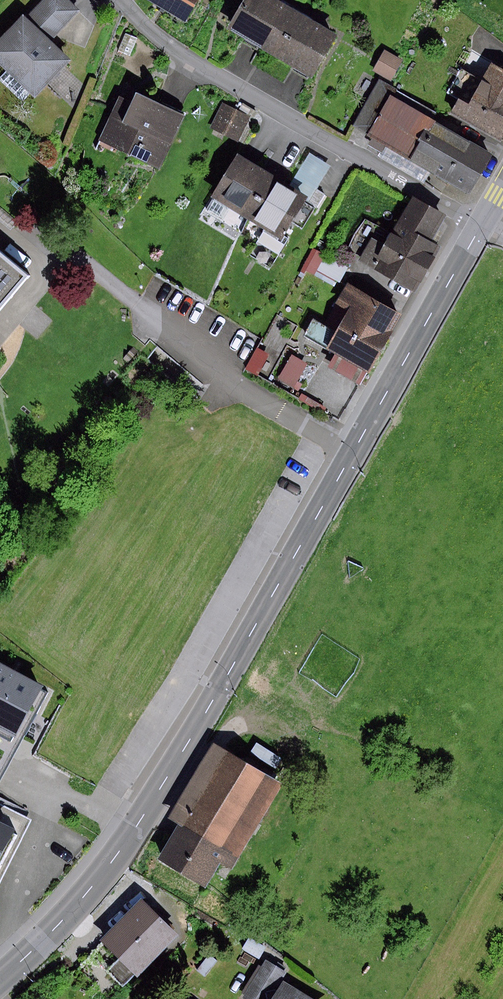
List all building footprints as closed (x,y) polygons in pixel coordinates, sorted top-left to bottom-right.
[(25,18),(49,42),(80,11),(68,0),(43,0),(25,18)] [(186,23),(198,0),(144,0),(186,23)] [(271,55),(297,13),(276,0),(244,0),(226,28),(253,44),(271,55)] [(337,35),(297,13),(271,55),(301,74),(311,80),(337,35)] [(22,15),(0,41),(0,64),(35,97),(69,62),(49,42),(25,18),(22,15)] [(125,33),(118,50),(130,55),(137,38),(125,33)] [(403,65),(384,54),(373,72),(392,83),(403,65)] [(490,62),(481,79),(461,67),(446,92),(459,99),(450,114),(499,141),(502,134),(502,69),(490,62)] [(353,128),(367,136),(390,95),(393,88),(379,80),(353,128)] [(132,101),(119,95),(98,141),(160,169),(185,115),(136,92),(132,101)] [(492,153),(390,95),(367,136),(373,139),(370,145),(381,152),(378,157),(424,183),(430,172),(469,194),(492,153)] [(253,119),(226,107),(214,133),(240,145),(253,119)] [(309,152),(289,185),(308,196),(311,198),(316,190),(331,165),(309,152)] [(210,197),(245,220),(273,175),(237,154),(210,197)] [(273,175),(245,220),(280,242),(292,222),(302,229),(324,194),(316,190),(311,198),(308,196),(289,185),(273,175)] [(448,216),(414,196),(392,234),(366,219),(349,249),(362,257),(359,261),(415,293),(442,246),(433,242),(448,216)] [(313,247),(301,270),(305,274),(306,270),(314,274),(324,253),(313,247)] [(27,276),(0,253),(0,308),(27,276)] [(399,313),(348,284),(325,326),(312,320),(303,336),(335,354),(327,368),(358,386),(399,313)] [(133,347),(124,358),(129,363),(138,352),(133,347)] [(255,351),(246,369),(257,374),(266,355),(255,351)] [(290,354),(276,379),(297,391),(301,385),(295,382),(306,363),(290,354)] [(14,739),(43,688),(0,664),(0,731),(14,739)] [(279,786),(212,746),(167,821),(177,827),(159,858),(205,885),(218,864),(229,870),(279,786)] [(9,831),(0,827),(0,850),(9,831)] [(141,901),(101,942),(119,959),(107,971),(123,988),(175,935),(141,901)] [(241,998),(242,998),(273,998),(288,973),(264,959),(241,998)] [(283,983),(273,998),(310,998),(283,983)]
